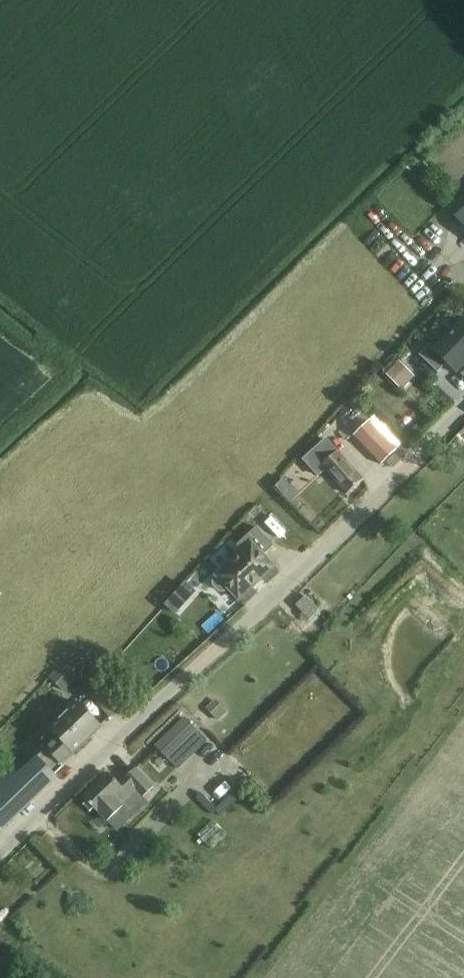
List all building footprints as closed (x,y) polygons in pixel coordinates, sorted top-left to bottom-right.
[(463,317),(433,349),(429,345),(419,355),(438,373),(446,364),(456,373),(463,366),(463,318),(463,317)] [(403,455),(414,445),(386,414),(375,424),(403,455)] [(396,450),(383,436),(369,421),(354,435),(368,450),(381,464),(396,450)] [(326,438),(304,459),(319,476),(326,470),(334,479),(347,494),(363,480),(349,464),(328,441),(326,438)] [(243,551),(213,579),(214,585),(220,591),(224,592),(229,587),(240,599),(254,586),(252,584),(260,576),(262,578),(275,566),(264,555),(275,545),(258,528),(238,546),(243,551)] [(252,584),(254,586),(262,578),(260,576),(252,584)] [(305,597),(297,605),(310,620),(319,612),(305,597)] [(163,656),(154,665),(164,674),(172,666),(163,656)] [(64,691),(73,681),(59,667),(49,677),(64,691)] [(122,688),(107,701),(118,713),(133,700),(122,688)] [(216,699),(206,709),(218,720),(227,711),(216,699)] [(36,756),(37,757),(55,776),(63,768),(59,763),(72,751),(73,753),(100,726),(78,703),(51,729),(53,731),(43,740),(48,745),(36,756)] [(157,747),(178,769),(186,761),(178,752),(198,732),(186,719),(157,747)] [(0,793),(0,832),(57,777),(55,776),(37,757),(0,793)] [(84,797),(83,798),(98,813),(98,812),(107,822),(121,808),(127,802),(136,811),(146,802),(142,798),(153,787),(149,782),(135,768),(124,779),(126,781),(121,786),(108,773),(84,797)]
